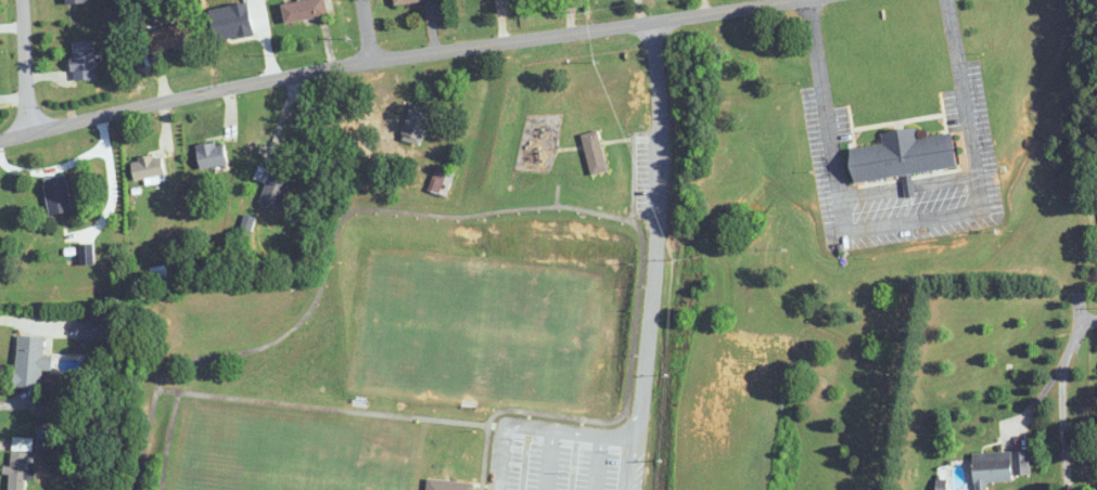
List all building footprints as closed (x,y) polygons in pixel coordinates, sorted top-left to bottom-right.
[(286,23),(327,15),(324,0),(307,0),(283,5),(286,23)] [(151,55),(193,45),(188,22),(145,32),(151,55)] [(72,42),(73,80),(95,80),(94,42),(72,42)] [(429,112),(409,107),(402,140),(422,145),(429,112)] [(608,172),(598,131),(581,135),(591,176),(608,172)] [(961,169),(857,184),(852,146),(956,132),(961,169)] [(202,170),(229,164),(223,141),(196,147),(202,170)] [(131,161),(135,181),(165,176),(162,156),(131,161)] [(259,202),(279,209),(291,178),(259,166),(254,178),(266,183),(259,202)] [(446,196),(456,173),(438,166),(428,189),(446,196)] [(73,211),(66,176),(43,180),(50,215),(73,211)] [(79,339),(100,339),(100,319),(79,319),(79,339)] [(45,337),(17,336),(16,387),(42,388),(42,370),(53,370),(53,356),(44,356),(45,337)] [(13,438),(11,470),(9,470),(7,489),(25,489),(28,451),(31,451),(32,439),(13,438)] [(973,453),(974,489),(986,489),(986,482),(1014,481),(1014,475),(1030,474),(1029,451),(973,453)] [(474,483),(427,480),(427,489),(473,489),(474,483)]
